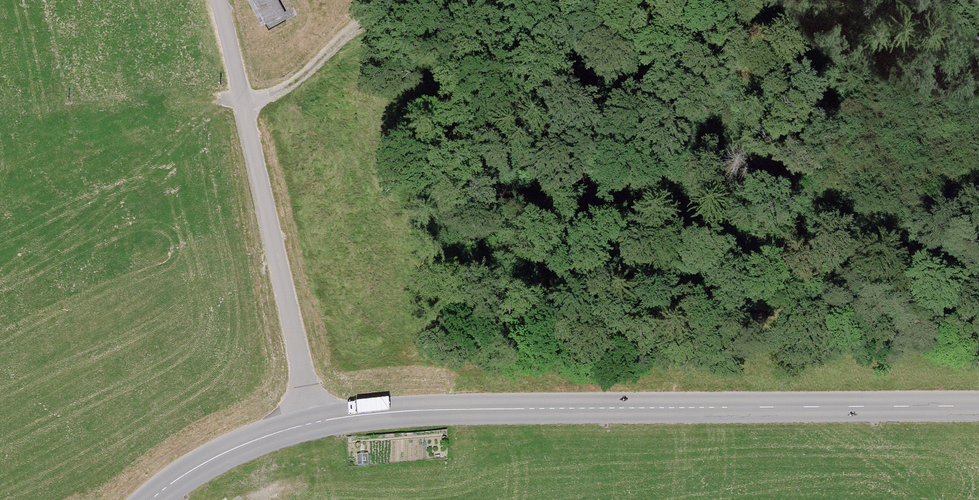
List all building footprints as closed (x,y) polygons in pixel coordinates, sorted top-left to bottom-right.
[(275,0),(246,0),(264,35),(287,23),(275,0)]
